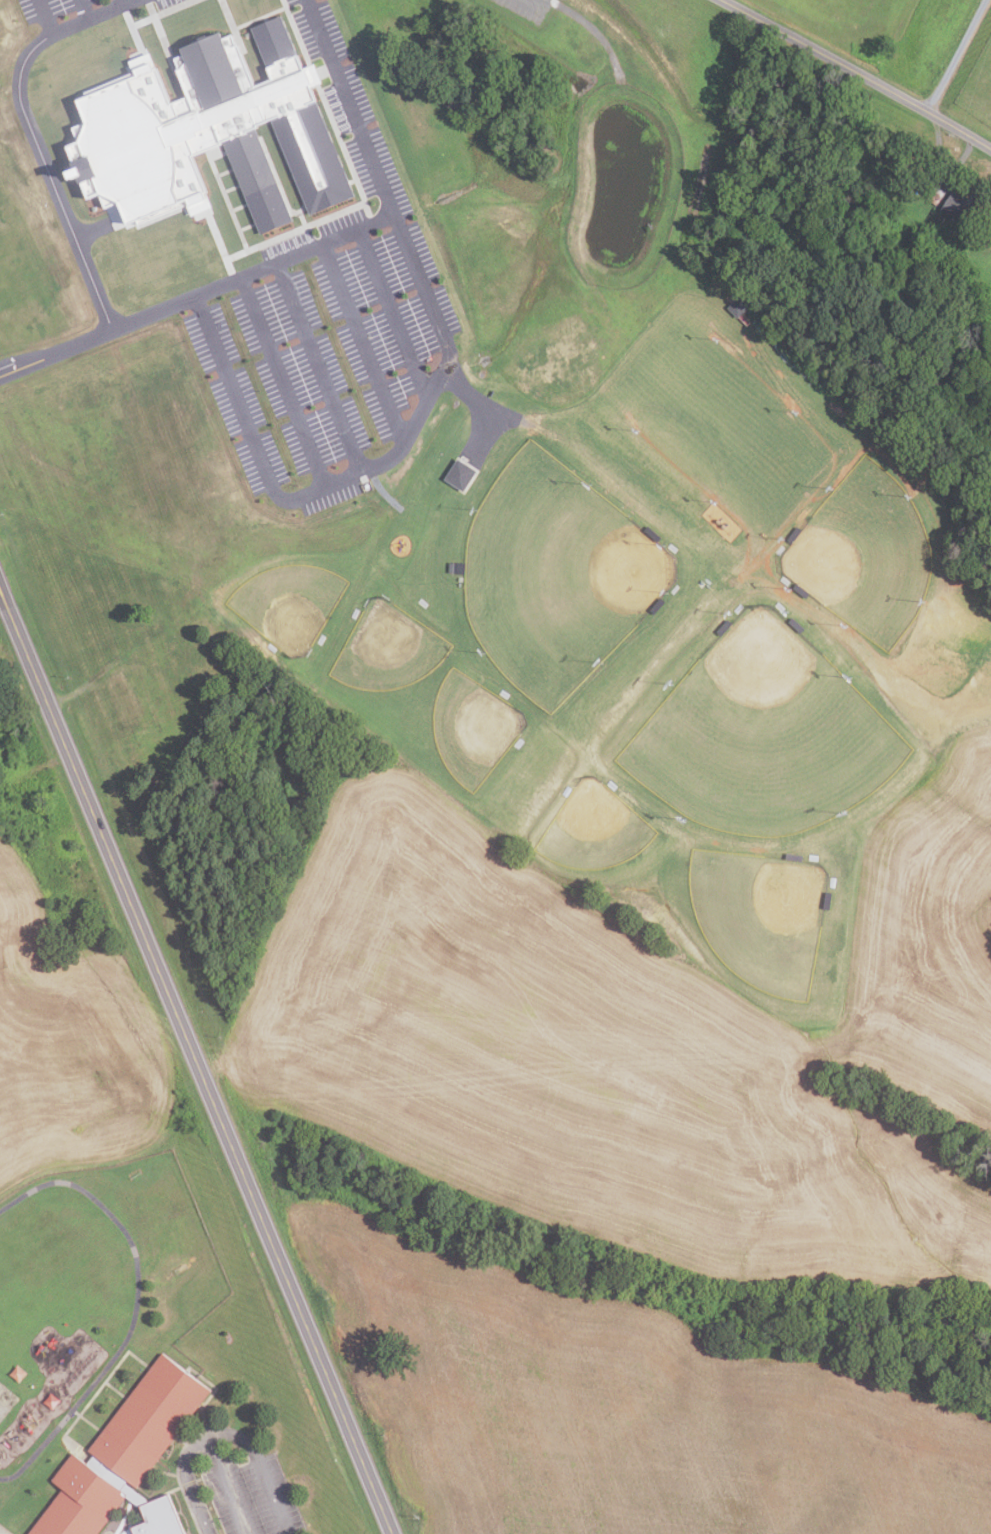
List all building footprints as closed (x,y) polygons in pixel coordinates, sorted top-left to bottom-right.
[(350,195),(312,210),(274,115),(251,125),(289,220),(262,231),(224,138),(189,152),(210,205),(192,213),(188,203),(139,222),(138,219),(127,224),(118,202),(106,206),(100,193),(86,198),(66,146),(77,142),(72,129),(82,125),(73,100),(83,96),(81,92),(130,73),(125,59),(151,49),(171,100),(183,95),(168,57),(178,53),(176,48),(222,29),(224,35),(233,31),(254,84),(271,77),(251,29),(280,17),(302,71),(312,67),(318,82),(306,87),(350,195)] [(947,193),(939,206),(925,197),(933,184),(947,193)] [(941,209),(952,191),(960,196),(962,193),(977,203),(964,224),(941,209)] [(738,318),(727,308),(742,293),(752,303),(738,318)] [(476,471),(464,491),(445,480),(458,460),(476,471)] [(136,1487),(88,1450),(161,1353),(210,1389),(136,1487)] [(27,1373),(18,1365),(10,1376),(19,1383),(27,1373)] [(45,1403),(54,1409),(60,1401),(51,1394),(45,1403)] [(126,1495),(96,1533),(27,1533),(62,1489),(51,1480),(71,1453),(126,1495)] [(167,1493),(184,1533),(133,1533),(130,1527),(145,1521),(139,1505),(167,1493)]
